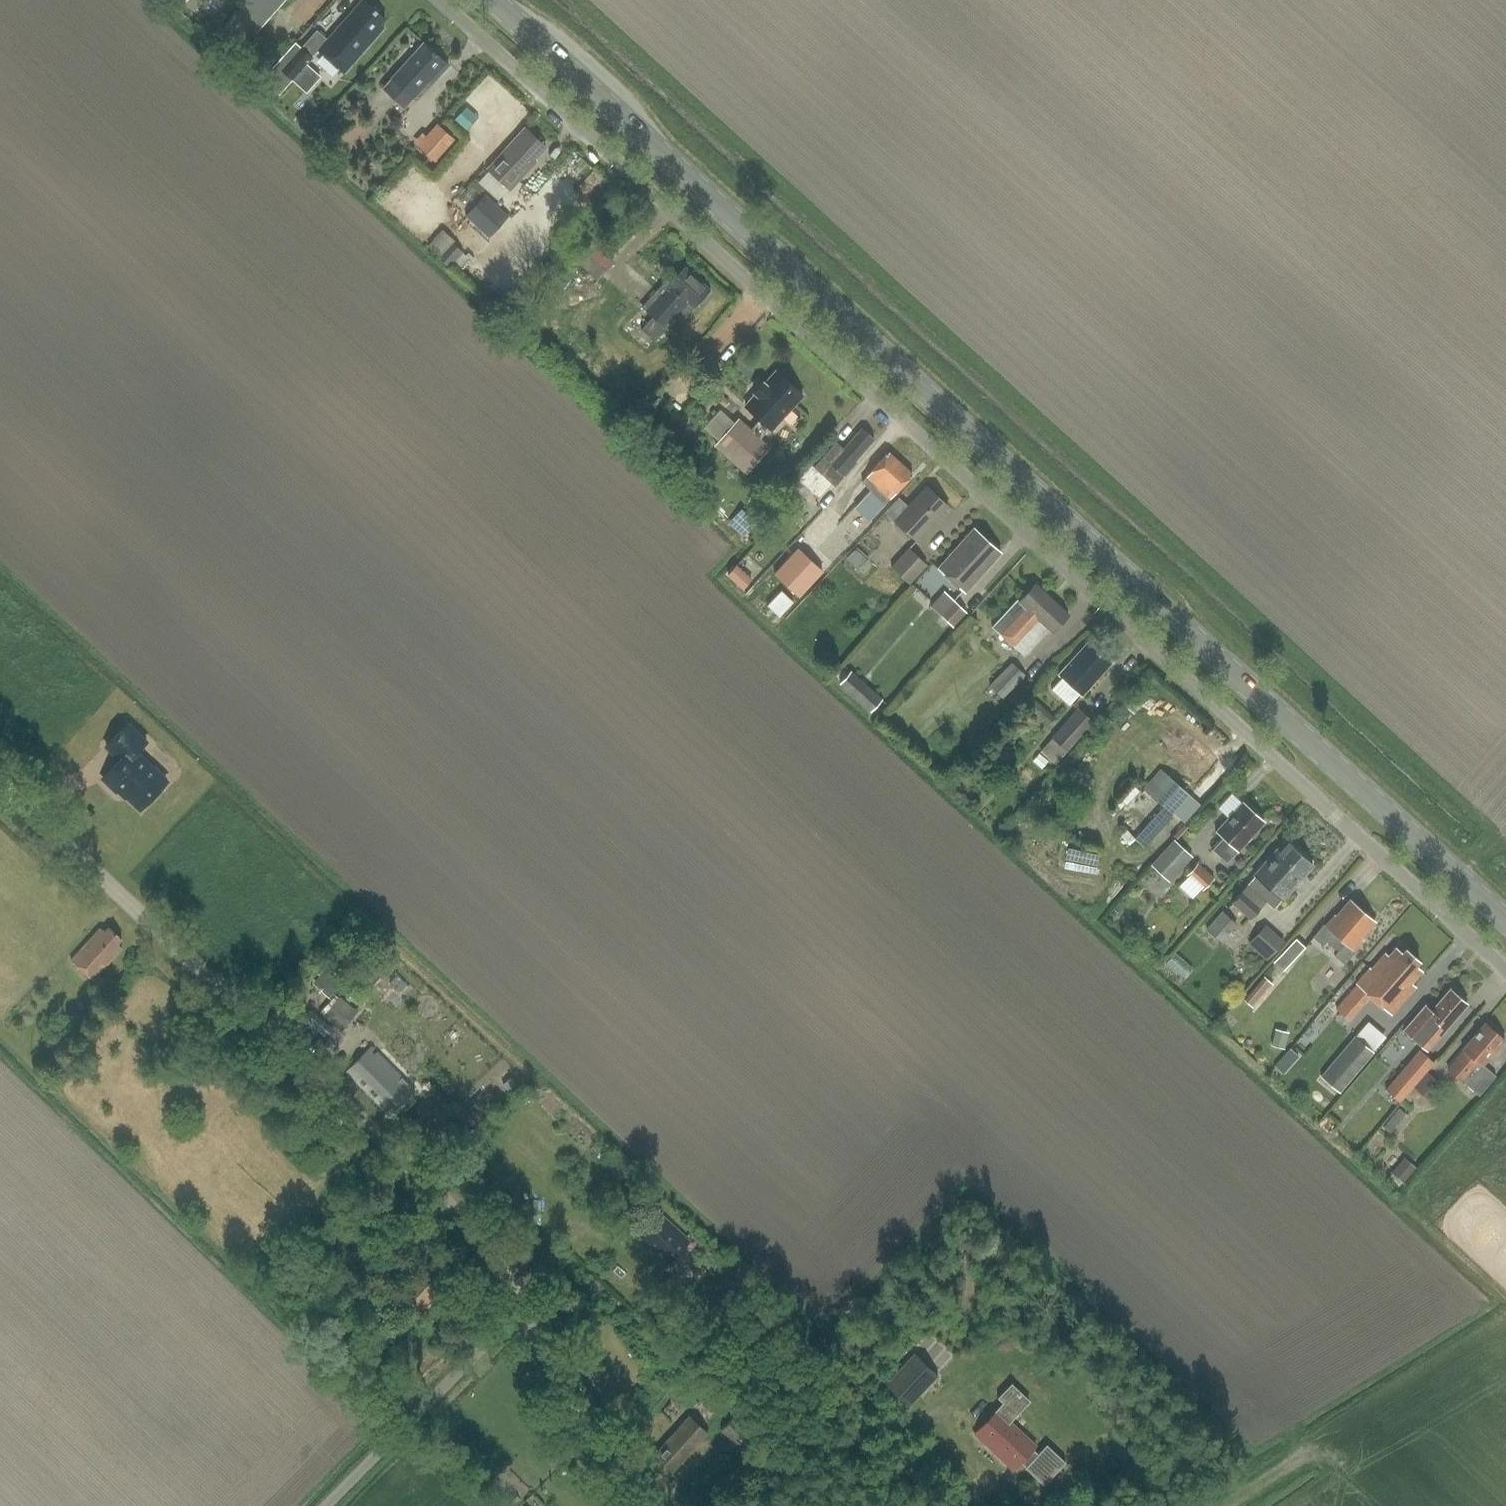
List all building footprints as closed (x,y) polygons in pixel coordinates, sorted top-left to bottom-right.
[(226,22),(247,43),(289,0),(247,0),(226,22)] [(381,25),(386,19),(364,0),(363,0),(328,40),(318,50),(345,74),(385,28),(381,25)] [(280,95),(293,81),(307,93),(321,77),(308,65),(313,58),(312,57),(318,50),(328,40),(317,30),(301,48),(295,42),(262,79),(280,95)] [(425,43),(383,89),(405,110),(430,83),(433,85),(450,67),(447,64),(448,64),(425,43)] [(436,160),(454,140),(438,125),(420,145),(436,160)] [(546,147),(526,129),(488,170),(510,191),(537,161),(535,159),(546,147)] [(489,238),(509,217),(486,195),(466,216),(489,238)] [(471,260),(464,253),(454,243),(455,242),(443,230),(428,245),(450,267),(453,264),(461,271),(471,260)] [(615,261),(593,241),(575,260),(598,280),(615,261)] [(669,282),(645,308),(657,318),(645,331),(659,343),(670,331),(674,334),(714,291),(689,268),(673,286),(669,282)] [(806,397),(779,373),(768,385),(767,384),(757,394),(759,395),(748,407),(763,420),(755,429),(743,418),(722,442),(752,469),(773,445),(764,437),(772,428),(775,431),(806,397)] [(859,461),(877,441),(865,430),(847,451),(839,444),(796,491),(803,497),(809,490),(810,491),(825,475),(838,487),(861,463),(859,461)] [(885,502),(912,473),(890,453),(864,483),(885,502)] [(899,498),(885,512),(897,522),(898,521),(919,541),(949,508),(927,488),(910,508),(899,498)] [(966,594),(1002,554),(976,531),(940,571),(966,594)] [(870,573),(875,567),(856,549),(847,558),(858,569),(862,566),(870,573)] [(909,549),(892,568),(912,586),(929,567),(909,549)] [(743,590),(753,579),(737,565),(728,576),(743,590)] [(1069,615),(1034,583),(1018,601),(1016,599),(991,627),(1023,656),(1048,628),(1052,633),(1069,615)] [(778,615),(793,601),(780,588),(766,603),(778,615)] [(955,626),(967,613),(944,592),(932,605),(955,626)] [(1113,663),(1087,640),(1058,673),(1084,695),(1113,663)] [(1013,663),(990,686),(1004,698),(1026,676),(1013,663)] [(884,699),(852,671),(841,683),(873,711),(884,699)] [(1055,718),(1032,697),(1025,705),(1048,725),(1055,718)] [(1094,720),(1079,707),(1051,737),(1052,738),(1041,750),(1055,763),(1094,720)] [(120,760),(103,778),(117,792),(120,789),(141,809),(166,783),(136,754),(147,743),(127,724),(106,746),(120,760)] [(1188,743),(1163,771),(1186,792),(1211,764),(1188,743)] [(1170,810),(1186,792),(1163,771),(1147,789),(1170,810)] [(1231,864),(1268,822),(1246,803),(1220,832),(1227,839),(1217,851),(1231,864)] [(1144,848),(1173,816),(1164,808),(1135,839),(1144,848)] [(1173,884),(1196,859),(1176,842),(1154,867),(1173,884)] [(1276,909),(1316,865),(1291,843),(1282,853),(1279,850),(1249,883),(1276,909)] [(1214,878),(1198,863),(1186,876),(1187,877),(1179,886),(1192,897),(1200,888),(1202,890),(1214,878)] [(1253,917),(1263,905),(1244,888),(1234,900),(1253,917)] [(1362,937),(1376,922),(1352,901),(1339,917),(1335,914),(1325,926),(1323,926),(1314,936),(1324,945),(1335,933),(1345,943),(1335,954),(1345,964),(1355,952),(1354,950),(1364,939),(1362,937)] [(1237,924),(1224,911),(1207,929),(1221,942),(1237,924)] [(1267,959),(1285,939),(1265,922),(1247,941),(1267,959)] [(93,981),(122,949),(118,945),(121,941),(109,930),(105,933),(100,929),(71,961),(93,981)] [(1305,947),(1296,938),(1274,962),(1283,970),(1305,947)] [(1412,985),(1424,972),(1417,966),(1421,962),(1408,950),(1404,954),(1400,950),(1390,961),(1386,957),(1361,984),(1394,1014),(1417,989),(1412,985)] [(1273,983),(1264,975),(1234,1009),(1243,1018),(1253,1007),(1252,1006),(1273,983)] [(1429,1006),(1406,1031),(1429,1051),(1470,1005),(1454,990),(1435,1011),(1429,1006)] [(322,1014),(340,1030),(355,1012),(338,996),(322,1014)] [(1315,1038),(1338,1011),(1328,1004),(1306,1031),(1315,1038)] [(1505,1041),(1505,1040),(1489,1025),(1451,1068),(1482,1096),(1500,1076),(1486,1064),(1505,1041)] [(1288,1032),(1275,1029),(1271,1045),(1284,1048),(1288,1032)] [(1341,1093),(1375,1053),(1356,1036),(1322,1076),(1341,1093)] [(394,1110),(413,1090),(369,1047),(346,1072),(386,1112),(391,1107),(394,1110)] [(1291,1048),(1276,1064),(1284,1071),(1298,1054),(1291,1048)] [(1422,1049),(1387,1088),(1401,1101),(1436,1062),(1422,1049)] [(1403,1180),(1416,1166),(1405,1157),(1393,1171),(1403,1180)] [(668,1265),(689,1243),(660,1214),(656,1218),(652,1214),(639,1228),(643,1232),(638,1237),(668,1265)] [(937,1376),(915,1356),(896,1376),(918,1396),(937,1376)] [(751,1457),(765,1442),(736,1414),(721,1430),(751,1457)] [(672,1471),(707,1433),(690,1417),(655,1456),(672,1471)] [(1015,1470),(1035,1448),(1002,1417),(998,1421),(993,1417),(977,1434),(1015,1470)]
